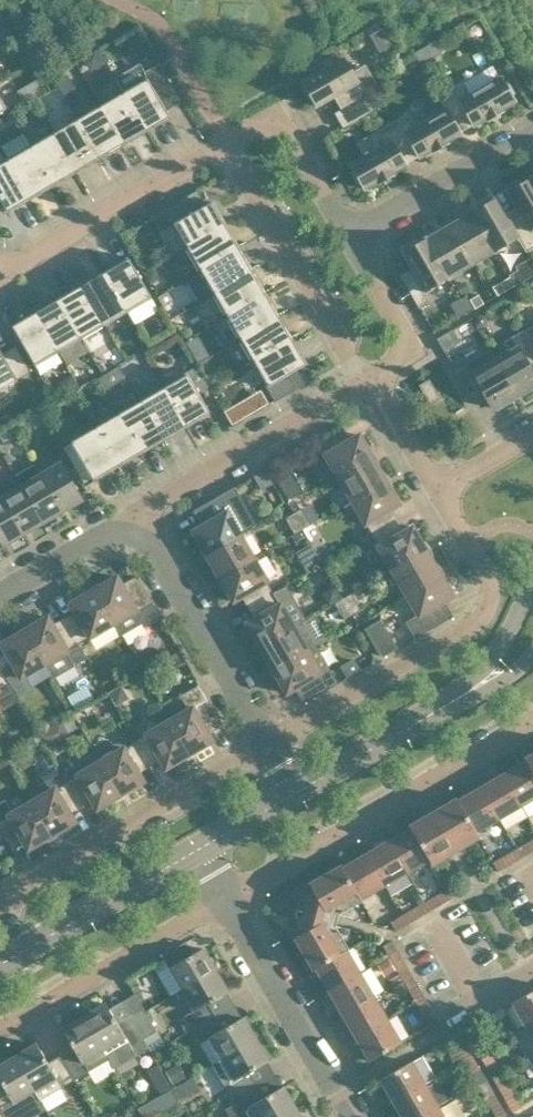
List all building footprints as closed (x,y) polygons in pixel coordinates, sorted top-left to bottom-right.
[(429,48),(415,55),(426,75),(439,67),(437,63),(429,48)] [(99,49),(83,58),(88,67),(96,69),(107,62),(99,49)] [(314,76),(304,81),(305,84),(302,87),(308,98),(312,96),(318,106),(341,92),(349,105),(365,96),(379,88),(366,66),(353,73),(344,58),(334,64),(331,58),(311,70),(314,76)] [(140,65),(116,79),(123,91),(147,132),(148,132),(155,128),(171,118),(167,111),(182,102),(162,68),(147,77),(144,72),(140,65)] [(68,73),(57,80),(62,88),(73,82),(68,73)] [(463,82),(438,96),(446,109),(456,126),(470,117),(475,125),(488,117),(489,118),(502,111),(501,110),(515,102),(511,96),(515,93),(508,82),(504,84),(501,77),(487,85),(487,84),(474,92),(474,93),(470,95),(463,82)] [(124,146),(125,145),(147,132),(123,91),(100,104),(124,146)] [(8,108),(0,94),(0,113),(8,108)] [(373,110),(365,96),(349,105),(335,113),(343,127),(373,110)] [(101,159),(102,158),(124,146),(100,104),(77,118),(101,159)] [(384,128),(401,158),(416,149),(420,157),(434,149),(434,150),(447,142),(447,141),(460,134),(456,126),(446,109),(433,117),(432,116),(419,124),(420,125),(416,127),(408,114),(384,128)] [(78,172),(79,172),(101,159),(77,118),(54,131),(78,172)] [(406,165),(401,158),(384,128),(375,133),(382,146),(378,149),(378,148),(365,156),(352,164),(355,171),(352,173),(358,185),(362,182),(366,189),(379,181),(380,181),(393,174),(392,173),(406,165)] [(31,144),(55,186),(78,172),(54,131),(31,144)] [(24,133),(1,146),(8,158),(32,199),(55,186),(31,144),(24,133)] [(8,213),(32,199),(8,158),(0,163),(0,207),(4,205),(8,213)] [(510,221),(519,238),(518,238),(526,251),(532,247),(532,180),(531,177),(521,183),(519,179),(507,186),(509,190),(508,191),(521,214),(510,221)] [(228,224),(219,209),(214,200),(206,205),(198,190),(164,210),(186,248),(228,224)] [(479,203),(481,206),(472,212),(495,251),(518,238),(519,238),(510,221),(496,197),(493,200),(490,196),(479,203)] [(472,212),(450,225),(472,264),(494,251),(495,252),(495,251),(472,212)] [(228,224),(186,248),(200,271),(241,247),(228,224)] [(427,238),(426,238),(450,278),(450,277),(472,264),(450,225),(427,238)] [(402,247),(404,251),(403,252),(416,275),(405,282),(419,307),(432,300),(427,291),(450,278),(426,238),(416,244),(414,240),(402,247)] [(200,271),(186,279),(199,302),(213,294),(255,270),(246,255),(242,248),(241,247),(239,248),(225,257),(200,271)] [(128,256),(112,266),(104,270),(129,312),(152,298),(128,256)] [(528,266),(510,277),(515,286),(532,275),(528,266)] [(154,267),(143,274),(149,284),(156,280),(158,274),(154,267)] [(106,325),(129,312),(104,270),(81,284),(106,325)] [(268,293),(259,278),(255,270),(213,294),(226,317),(268,293)] [(498,296),(515,286),(510,277),(493,287),(498,296)] [(81,284),(58,297),(83,339),(106,325),(81,284)] [(169,290),(158,297),(164,307),(175,301),(169,290)] [(281,316),(272,301),(268,293),(226,317),(240,340),(281,316)] [(485,304),(479,294),(470,299),(476,309),(485,304)] [(58,297),(43,306),(35,311),(60,352),(83,339),(58,297)] [(12,324),(13,326),(36,366),(60,352),(35,311),(12,324)] [(281,316),(240,340),(253,363),(295,339),(281,316)] [(525,331),(532,345),(532,326),(525,331)] [(457,344),(450,331),(438,338),(445,351),(457,344)] [(497,361),(518,398),(532,389),(532,388),(532,386),(532,385),(532,372),(527,362),(532,359),(532,345),(525,331),(513,338),(519,348),(497,361)] [(200,335),(188,342),(191,348),(204,341),(200,335)] [(308,363),(299,347),(295,340),(295,339),(253,363),(267,387),(275,402),(297,389),(289,375),(308,363)] [(31,372),(16,346),(3,354),(0,349),(0,390),(31,372)] [(468,363),(456,370),(470,395),(482,388),(494,408),(501,404),(502,407),(518,398),(497,361),(491,350),(468,363)] [(187,428),(203,419),(211,414),(187,372),(163,386),(187,428)] [(212,373),(204,377),(211,388),(222,381),(218,374),(212,373)] [(64,379),(62,386),(67,394),(79,387),(72,375),(64,379)] [(140,399),(164,441),(187,428),(163,386),(140,399)] [(141,454),(157,445),(164,441),(140,399),(117,413),(141,454)] [(118,468),(134,459),(141,454),(117,413),(94,426),(118,468)] [(27,418),(13,426),(18,435),(32,427),(27,418)] [(18,435),(13,426),(0,433),(0,436),(4,443),(18,435)] [(94,482),(118,468),(94,426),(70,440),(94,482)] [(325,454),(339,477),(374,458),(360,434),(350,439),(344,428),(320,442),(326,453),(325,454)] [(306,492),(294,472),(310,463),(301,448),(274,464),(273,470),(289,499),(306,492)] [(374,458),(339,477),(330,482),(336,492),(345,487),(353,500),(387,481),(374,458)] [(63,463),(42,475),(62,510),(83,498),(82,497),(63,465),(64,465),(63,463)] [(43,522),(62,510),(42,475),(36,465),(16,476),(43,522)] [(0,486),(0,494),(23,533),(43,522),(16,476),(0,486)] [(367,524),(374,534),(398,521),(391,510),(401,504),(387,481),(353,500),(366,524),(367,524)] [(203,526),(193,531),(207,555),(241,535),(258,525),(244,502),(235,487),(194,511),(203,526)] [(4,544),(23,533),(0,494),(0,538),(4,544)] [(294,513),(304,529),(312,524),(302,508),(294,513)] [(295,534),(304,529),(294,513),(286,518),(295,534)] [(380,545),(379,546),(393,570),(427,550),(413,526),(404,531),(398,521),(374,534),(380,545)] [(207,555),(220,578),(255,558),(241,535),(207,555)] [(393,570),(406,593),(440,573),(427,550),(393,570)] [(267,582),(268,581),(255,558),(220,578),(234,601),(243,596),(250,607),(274,593),(267,582)] [(454,596),(440,573),(406,593),(419,615),(407,622),(417,638),(453,617),(445,602),(454,596)] [(133,579),(123,585),(118,576),(94,590),(114,624),(121,635),(142,623),(144,626),(161,617),(151,600),(137,576),(133,579)] [(260,647),(295,627),(307,619),(287,585),(274,593),(250,607),(256,618),(247,623),(260,647)] [(65,619),(79,643),(90,637),(90,638),(114,624),(94,590),(70,603),(76,613),(65,619)] [(344,598),(353,614),(361,609),(352,593),(344,598)] [(345,619),(353,614),(344,598),(335,603),(345,619)] [(25,630),(45,664),(53,678),(87,658),(79,643),(65,619),(54,625),(49,616),(25,630)] [(274,670),(308,650),(316,645),(317,645),(304,622),(307,620),(307,619),(295,627),(260,647),(274,670)] [(382,619),(366,629),(380,654),(386,655),(399,648),(382,619)] [(0,657),(0,666),(10,683),(18,698),(34,689),(26,675),(45,664),(25,630),(1,644),(7,653),(0,657)] [(316,645),(308,650),(274,670),(287,693),(295,689),(304,704),(338,683),(317,645),(316,645)] [(3,709),(16,701),(15,700),(19,698),(18,697),(10,683),(0,666),(0,704),(3,709)] [(170,720),(190,754),(213,741),(209,733),(223,724),(200,684),(181,695),(189,708),(170,720)] [(123,685),(109,692),(117,706),(124,701),(127,692),(123,685)] [(61,720),(40,732),(49,748),(65,739),(67,730),(61,720)] [(166,768),(190,754),(170,720),(146,734),(147,735),(136,741),(150,765),(161,759),(166,768)] [(38,733),(29,738),(34,747),(44,742),(38,733)] [(101,761),(121,795),(144,781),(139,772),(150,765),(136,741),(125,748),(124,747),(122,743),(117,743),(112,744),(106,745),(100,748),(95,751),(101,761)] [(78,775),(67,782),(81,806),(92,800),(98,809),(121,795),(101,761),(95,751),(84,758),(89,767),(77,774),(78,775)] [(0,756),(0,769),(9,763),(4,754),(0,756)] [(504,774),(522,805),(532,798),(532,772),(527,761),(504,774)] [(42,774),(51,790),(32,801),(52,836),(76,822),(70,812),(81,806),(67,782),(57,765),(42,774)] [(504,774),(482,787),(499,818),(522,805),(504,774)] [(477,831),(499,818),(482,787),(459,801),(477,831)] [(458,798),(434,812),(456,850),(480,836),(477,831),(459,801),(458,798)] [(32,801),(14,812),(6,799),(0,803),(0,826),(12,847),(23,840),(29,849),(52,836),(32,801)] [(410,826),(411,828),(429,858),(432,864),(456,850),(434,812),(410,826)] [(429,858),(411,828),(389,841),(406,872),(429,858)] [(517,849),(522,857),(532,851),(532,840),(517,849)] [(389,841),(366,855),(384,885),(406,872),(389,841)] [(522,857),(517,849),(494,863),(498,871),(522,857)] [(361,898),(384,885),(366,855),(343,868),(361,898)] [(304,904),(302,910),(337,920),(339,914),(353,918),(355,912),(351,906),(362,900),(361,898),(343,868),(342,865),(310,884),(314,890),(310,905),(304,904)] [(449,889),(424,903),(429,911),(453,897),(449,889)] [(403,915),(402,916),(407,925),(429,911),(424,903),(415,909),(403,915)] [(317,968),(347,950),(349,949),(343,938),(349,935),(350,929),(336,925),(337,920),(302,910),(300,917),(306,919),(302,934),(296,937),(315,969),(317,968)] [(396,931),(407,925),(402,916),(391,922),(396,931)] [(392,940),(384,945),(390,956),(399,951),(392,940)] [(170,967),(181,987),(183,989),(216,970),(204,948),(170,967)] [(317,968),(330,991),(360,973),(347,950),(317,968)] [(412,974),(399,951),(390,956),(404,979),(412,974)] [(193,1029),(217,1015),(210,1003),(229,992),(216,970),(183,989),(195,1010),(185,1016),(193,1029)] [(374,996),(360,973),(330,991),(344,1014),(374,996)] [(426,997),(412,974),(404,979),(417,1002),(426,997)] [(513,1002),(527,1025),(532,1022),(532,991),(513,1002)] [(136,993),(122,1001),(133,1020),(144,1039),(158,1031),(136,993)] [(344,1014),(357,1037),(387,1019),(374,996),(344,1014)] [(426,997),(417,1002),(424,1014),(433,1009),(426,997)] [(150,1048),(144,1039),(133,1020),(121,1028),(106,1003),(84,1016),(104,1050),(109,1059),(115,1068),(150,1048)] [(211,1038),(223,1058),(261,1036),(248,1014),(224,1028),(217,1015),(193,1029),(201,1043),(211,1038)] [(63,1028),(74,1048),(61,1055),(75,1079),(109,1059),(104,1050),(84,1016),(63,1028)] [(401,1043),(387,1019),(357,1037),(371,1060),(401,1043)] [(261,1036),(223,1058),(213,1064),(225,1084),(225,1085),(233,1098),(257,1084),(250,1072),(273,1058),(261,1036)] [(473,1042),(479,1053),(489,1048),(482,1036),(473,1042)] [(62,1087),(75,1079),(61,1055),(49,1062),(37,1043),(16,1056),(42,1100),(63,1088),(62,1087)] [(458,1050),(465,1061),(474,1056),(467,1045),(458,1050)] [(496,1061),(489,1048),(479,1053),(487,1066),(496,1061)] [(5,1116),(31,1116),(26,1109),(42,1100),(16,1056),(0,1065),(0,1079),(5,1088),(0,1091),(0,1108),(5,1116)] [(482,1069),(474,1056),(465,1061),(473,1074),(482,1069)] [(381,1079),(395,1102),(425,1084),(412,1061),(381,1079)] [(499,1087),(507,1099),(516,1094),(508,1082),(499,1087)] [(233,1098),(236,1103),(241,1112),(244,1116),(281,1116),(296,1108),(284,1086),(265,1097),(257,1084),(233,1098)] [(395,1102),(404,1116),(423,1116),(439,1108),(425,1084),(395,1102)] [(162,1094),(157,1096),(165,1110),(180,1101),(179,1099),(172,1088),(162,1094)] [(494,1090),(485,1095),(492,1108),(501,1103),(494,1090)] [(523,1106),(516,1094),(507,1099),(514,1111),(523,1106)] [(492,1108),(497,1116),(505,1116),(508,1115),(501,1103),(492,1108)] [(281,1116),(302,1116),(296,1108),(281,1116)] [(439,1108),(423,1116),(444,1116),(439,1108)]
